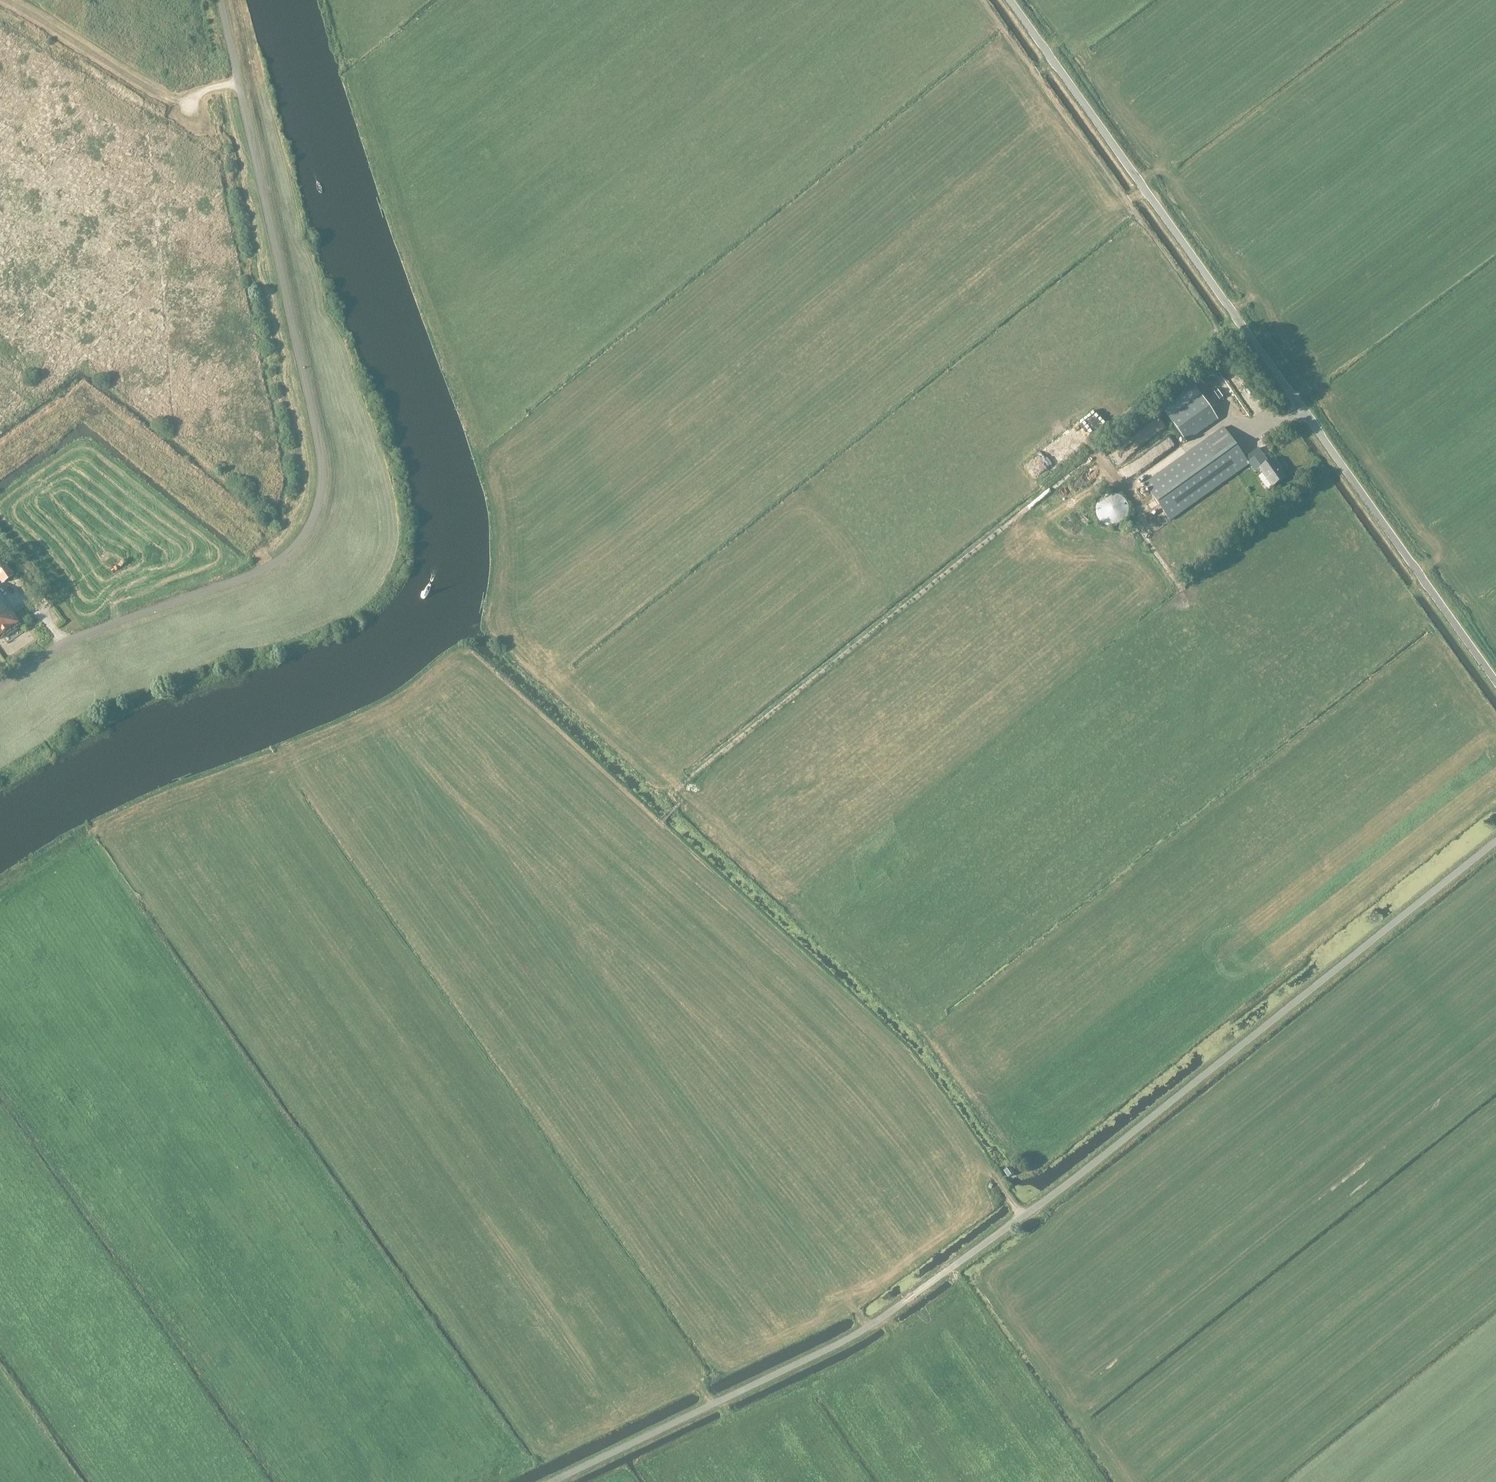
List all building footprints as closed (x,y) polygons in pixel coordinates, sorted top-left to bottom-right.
[(1228,365),(1222,369),(1229,383),(1236,379),(1228,365)] [(1223,388),(1222,383),(1217,384),(1215,376),(1209,377),(1213,391),(1223,388)] [(1216,395),(1229,419),(1236,416),(1238,420),(1249,414),(1243,403),(1239,405),(1230,388),(1216,395)] [(1200,396),(1168,418),(1185,442),(1217,420),(1200,396)] [(1127,442),(1134,449),(1160,423),(1153,416),(1127,442)] [(1143,484),(1169,520),(1247,464),(1246,462),(1252,457),(1260,468),(1258,470),(1271,487),(1284,478),(1277,468),(1278,467),(1272,459),(1267,463),(1257,449),(1243,459),(1222,428),(1143,484)] [(1164,437),(1121,465),(1129,476),(1165,452),(1171,447),(1164,437)] [(1110,455),(1114,464),(1123,460),(1120,451),(1110,455)] [(1127,512),(1127,511),(1127,510),(1127,508),(1127,507),(1126,505),(1126,504),(1125,503),(1124,502),(1124,500),(1123,499),(1121,498),(1120,498),(1119,497),(1118,496),(1117,496),(1115,495),(1114,495),(1112,495),(1111,495),(1109,495),(1108,495),(1107,495),(1105,496),(1104,496),(1103,497),(1101,498),(1100,498),(1099,499),(1098,500),(1097,502),(1097,503),(1096,504),(1095,505),(1095,507),(1095,508),(1094,510),(1094,511),(1094,512),(1095,514),(1095,515),(1095,517),(1096,518),(1097,519),(1097,520),(1098,522),(1099,523),(1100,524),(1101,525),(1103,525),(1104,526),(1105,527),(1107,527),(1108,527),(1109,527),(1111,528),(1112,527),(1114,527),(1115,527),(1117,527),(1118,526),(1119,525),(1120,525),(1121,524),(1123,523),(1124,522),(1124,520),(1125,519),(1126,518),(1126,517),(1127,515),(1127,514),(1127,512)] [(1,584),(13,576),(0,557),(0,582),(1,584)] [(19,621),(0,595),(0,634),(19,621)] [(7,638),(13,649),(32,638),(26,627),(7,638)] [(1013,1174),(1008,1167),(1003,1171),(1007,1177),(1013,1174)]
